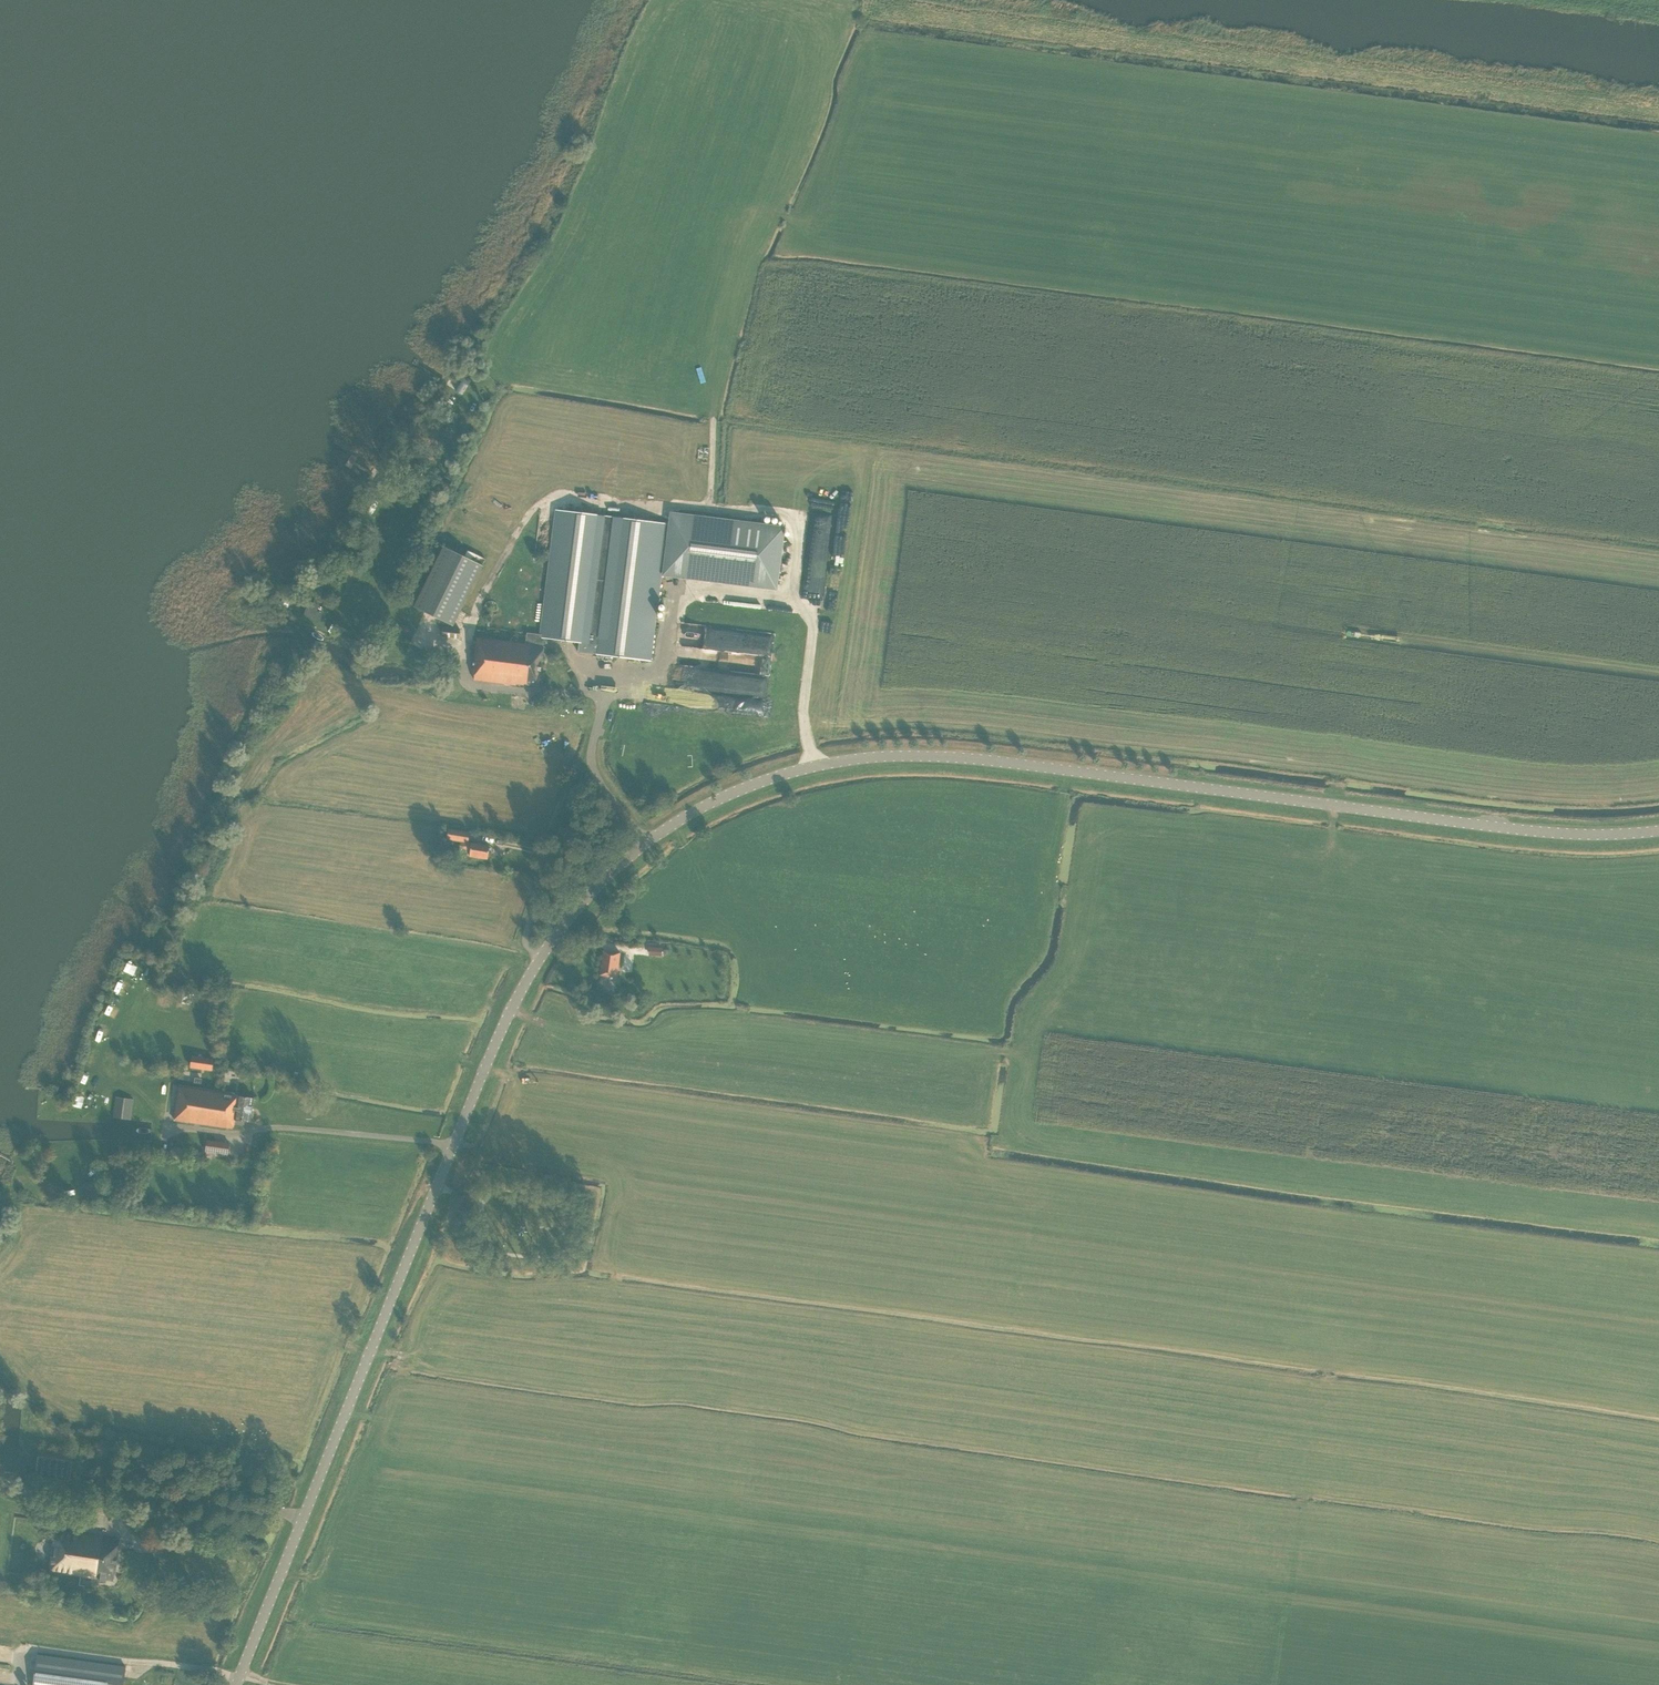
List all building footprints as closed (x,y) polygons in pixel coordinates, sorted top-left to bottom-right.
[(457,381),(453,391),(461,394),(465,384),(457,381)] [(782,530),(672,515),(671,525),(667,524),(557,510),(542,635),(527,633),(525,644),(477,637),(473,668),(475,669),(474,679),(516,685),(516,683),(524,684),(524,683),(539,685),(544,646),(543,646),(544,638),(589,644),(588,653),(649,661),(661,571),(665,572),(775,587),(778,560),(780,555),(781,551),(781,546),(781,542),(782,530)] [(816,541),(816,549),(825,549),(826,520),(811,520),(811,540),(816,541)] [(483,566),(443,546),(414,606),(454,626),(483,566)] [(343,563),(340,571),(346,574),(349,566),(343,563)] [(413,620),(417,610),(400,603),(395,613),(413,620)] [(315,619),(318,611),(303,605),(300,612),(315,619)] [(442,636),(459,638),(460,629),(443,627),(442,636)] [(764,673),(766,652),(672,643),(670,665),(741,672),(740,682),(757,683),(758,673),(764,673)] [(569,651),(563,653),(570,671),(576,669),(569,651)] [(613,782),(607,787),(618,800),(624,796),(613,782)] [(469,832),(454,830),(449,829),(448,839),(461,841),(459,854),(470,856),(488,859),(490,845),(472,842),(472,843),(468,842),(469,832)] [(620,953),(603,950),(600,975),(617,977),(620,953)] [(123,960),(120,970),(132,973),(134,963),(123,960)] [(109,993),(115,995),(119,984),(113,982),(109,993)] [(103,1016),(108,1005),(102,1003),(97,1014),(103,1016)] [(99,1035),(102,1026),(95,1024),(92,1033),(99,1035)] [(83,1057),(89,1059),(92,1047),(86,1045),(83,1057)] [(194,1056),(191,1060),(190,1067),(212,1070),(214,1059),(194,1056)] [(234,1119),(250,1121),(254,1098),(238,1096),(238,1095),(235,1094),(235,1093),(180,1085),(174,1120),(233,1128),(234,1119)] [(79,1105),(82,1094),(70,1092),(68,1103),(79,1105)] [(131,1119),(134,1099),(115,1097),(113,1116),(131,1119)] [(230,1143),(207,1140),(205,1152),(228,1155),(230,1143)] [(111,1177),(121,1177),(121,1164),(111,1163),(111,1177)] [(15,1177),(12,1182),(25,1191),(28,1186),(15,1177)] [(34,1195),(46,1195),(46,1183),(35,1182),(34,1195)] [(73,1456),(39,1451),(35,1476),(70,1480),(73,1456)] [(105,1512),(108,1501),(92,1497),(89,1508),(105,1512)] [(106,1579),(114,1581),(120,1540),(88,1535),(55,1530),(49,1571),(76,1575),(96,1578),(97,1576),(100,1577),(99,1581),(106,1582),(106,1579)] [(28,1556),(26,1562),(35,1565),(37,1558),(28,1556)] [(126,1667),(38,1654),(33,1684),(123,1684),(126,1667)]
